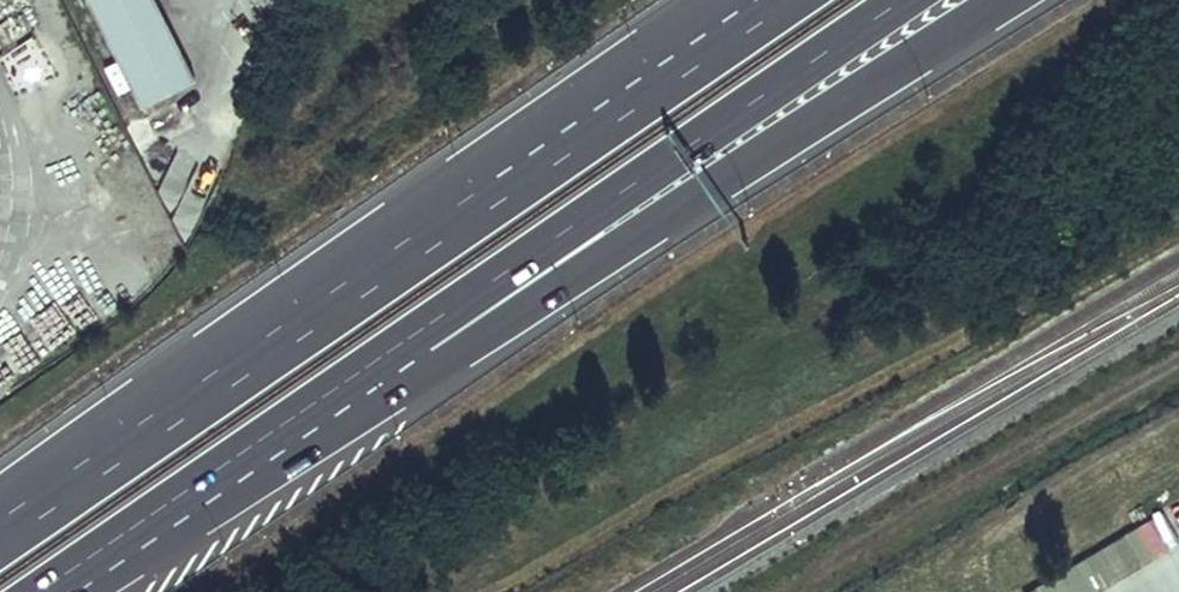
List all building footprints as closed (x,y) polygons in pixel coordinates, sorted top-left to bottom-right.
[(141,102),(194,75),(156,0),(89,0),(141,102)] [(1153,529),(1133,541),(1145,561),(1165,549),(1153,529)] [(1025,591),(1094,591),(1108,584),(1090,554),(1025,591)]
